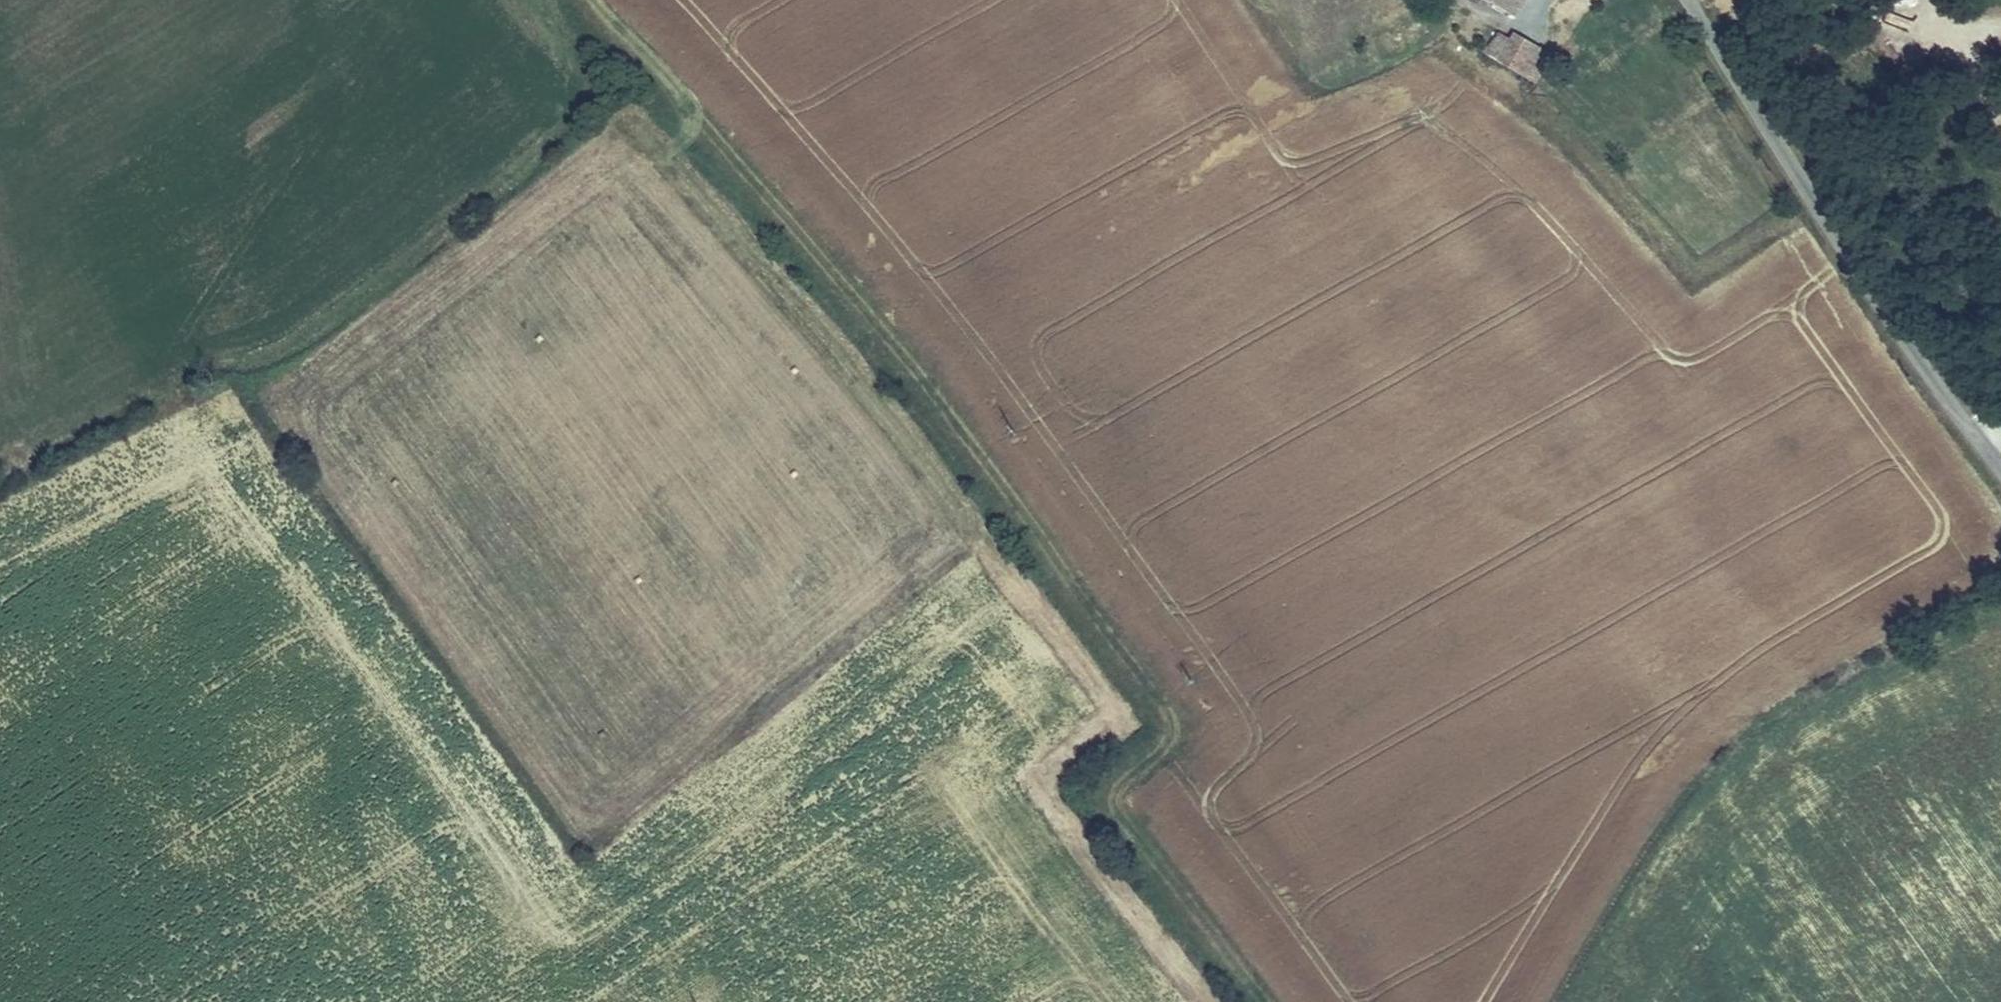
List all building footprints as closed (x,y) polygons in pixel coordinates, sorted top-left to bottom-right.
[(1512,0),(1490,0),(1506,10),(1512,0)] [(1487,47),(1508,61),(1528,35),(1516,27),(1507,36),(1497,32),(1487,47)] [(1528,35),(1508,61),(1528,76),(1546,48),(1528,35)]
